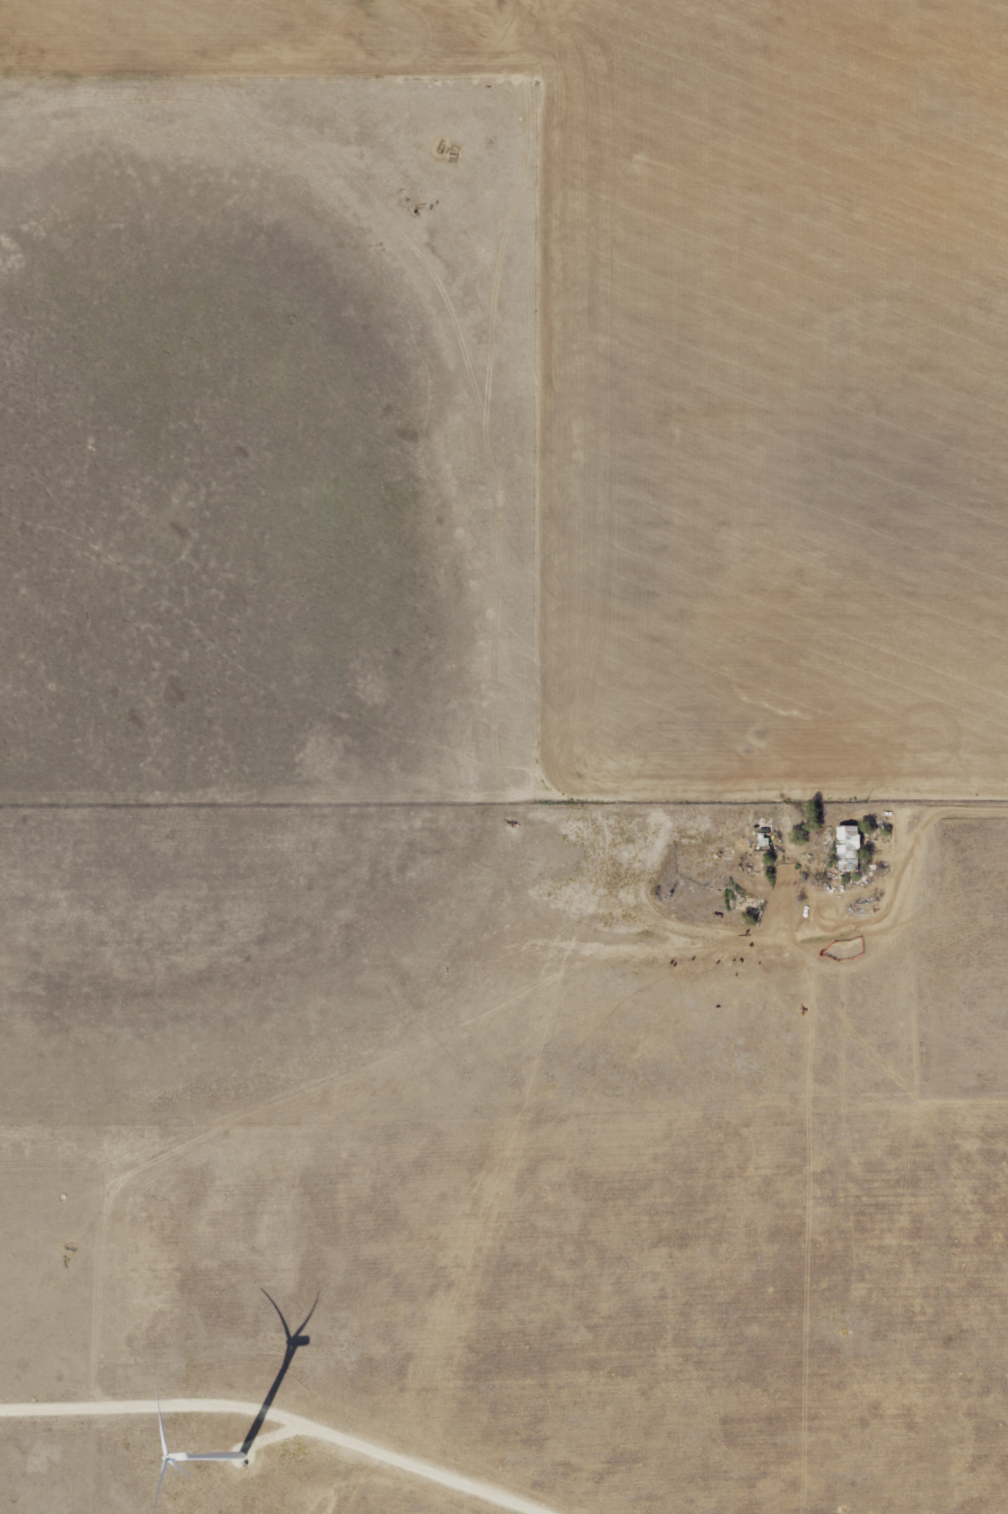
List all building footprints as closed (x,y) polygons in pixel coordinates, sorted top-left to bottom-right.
[(831,826),(831,870),(852,870),(852,826),(831,826)]
